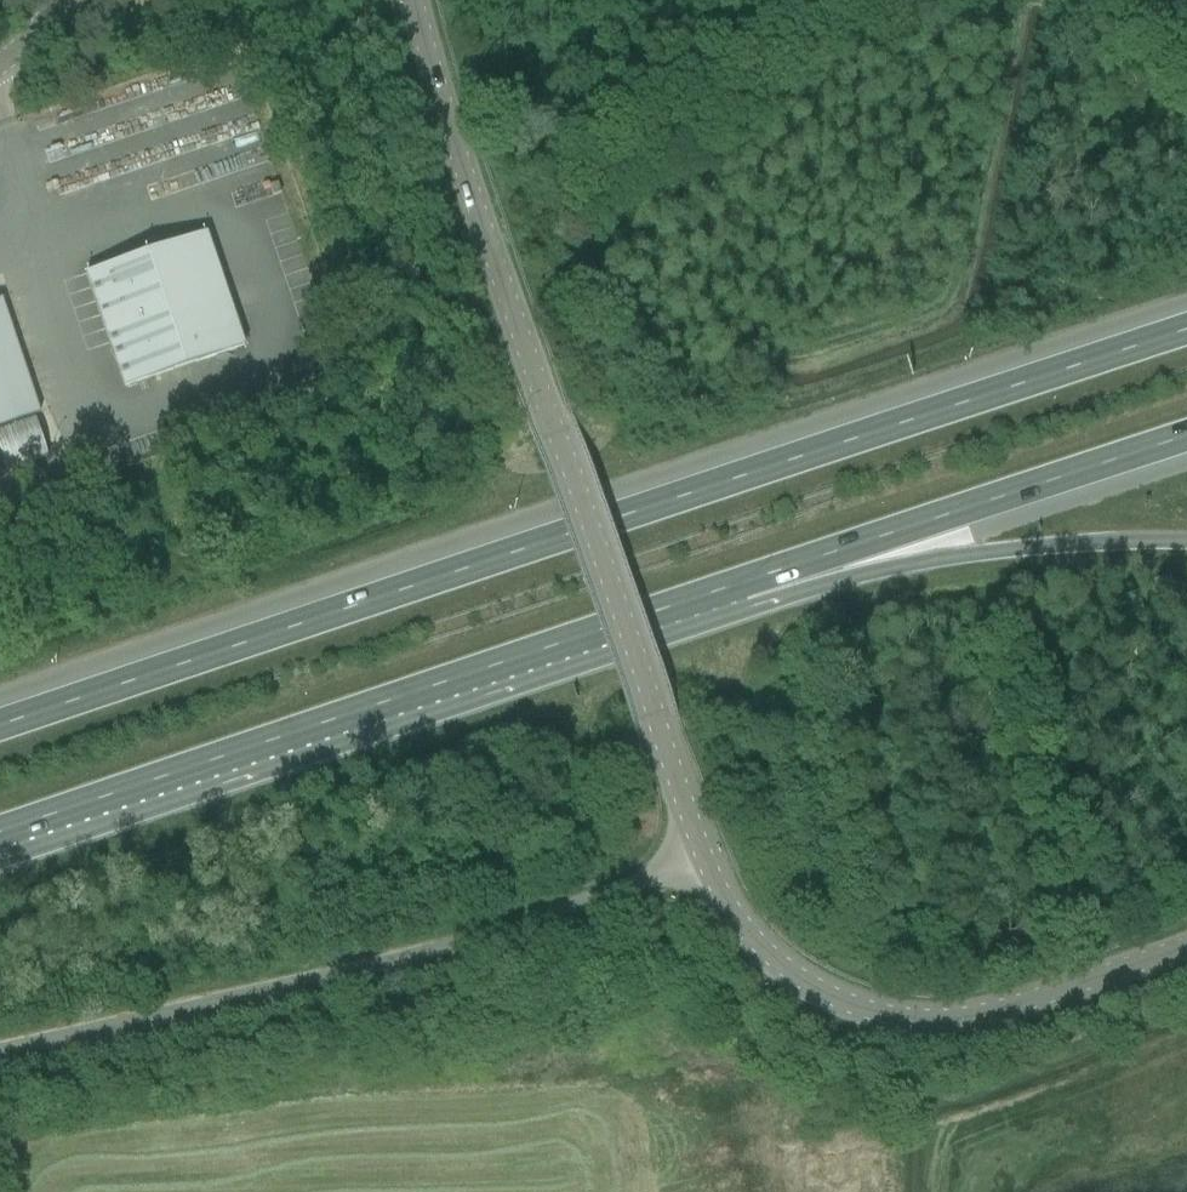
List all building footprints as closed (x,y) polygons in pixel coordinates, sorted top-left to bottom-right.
[(124,387),(243,347),(205,234),(86,274),(124,387)] [(0,300),(0,436),(9,466),(52,453),(45,431),(12,441),(7,424),(45,413),(10,297),(0,300)]
